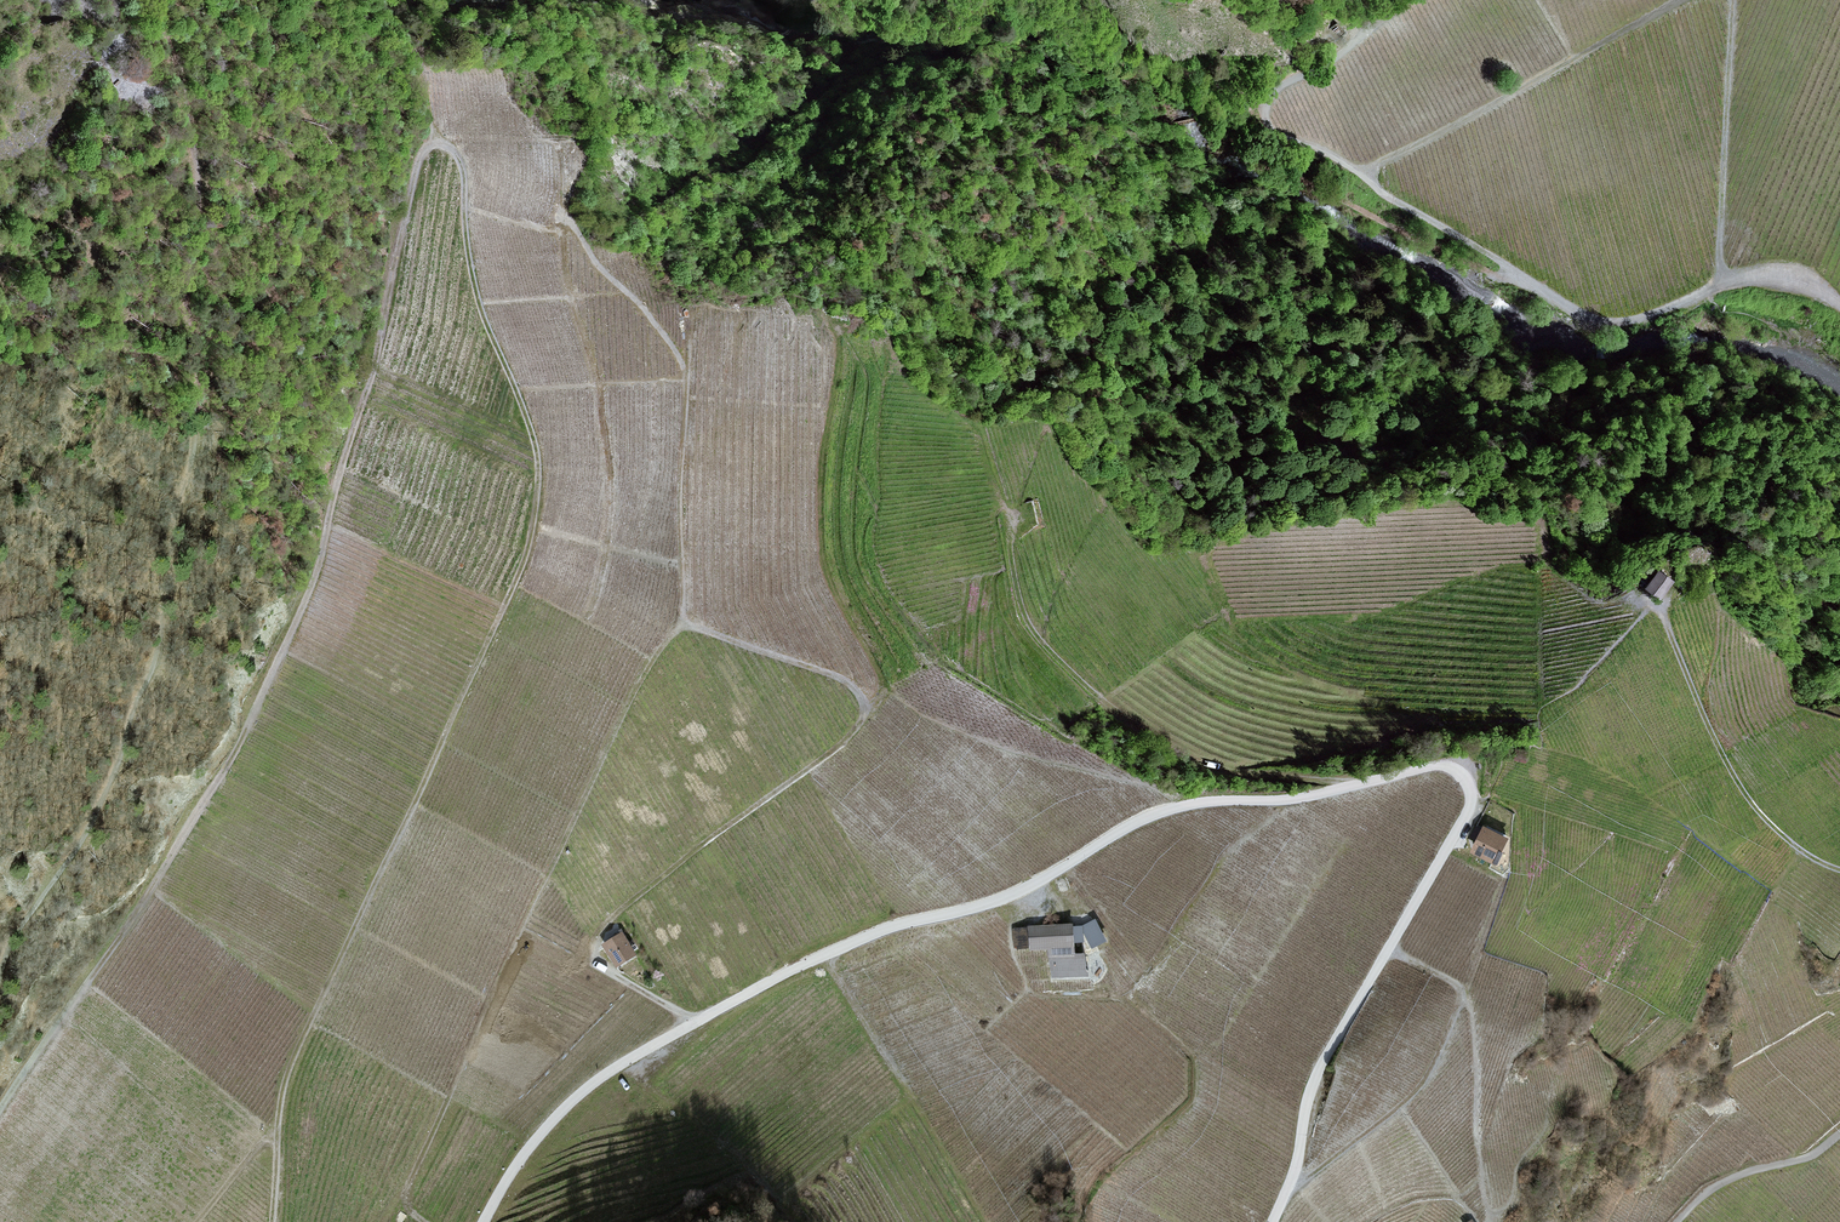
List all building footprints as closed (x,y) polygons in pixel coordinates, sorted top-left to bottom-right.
[(1674,582),(1660,571),(1645,589),(1660,601),(1674,582)] [(1483,826),(1470,852),(1495,865),(1509,839),(1483,826)] [(1095,919),(1083,925),(1083,932),(1092,949),(1106,941),(1095,919)] [(1072,923),(1028,926),(1029,950),(1048,949),(1049,957),(1074,956),(1074,953),(1074,943),(1072,926),(1072,923)] [(1072,926),(1074,943),(1084,942),(1083,932),(1083,925),(1072,926)] [(635,956),(622,935),(604,946),(617,967),(635,956)] [(1074,956),(1049,957),(1052,978),(1088,976),(1084,953),(1074,953),(1074,956)]
